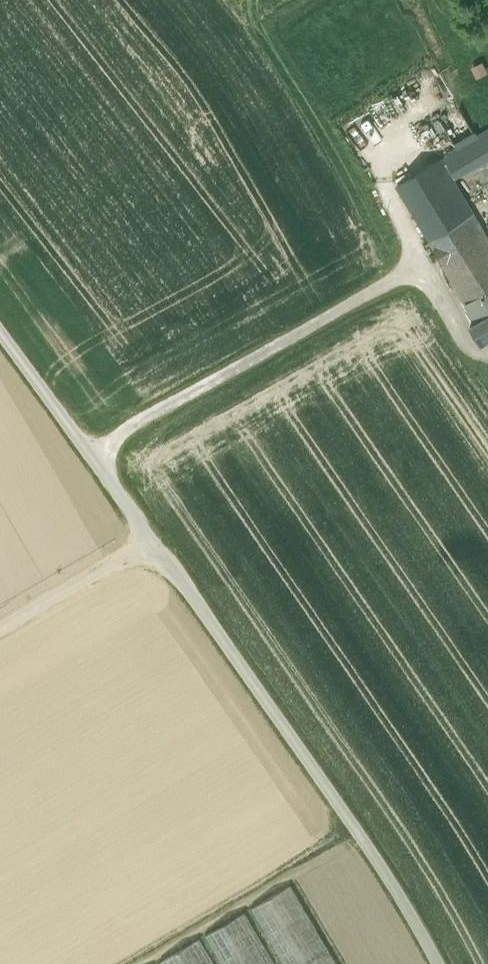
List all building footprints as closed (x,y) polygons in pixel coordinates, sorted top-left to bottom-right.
[(453,180),(487,159),(487,131),(440,159),(453,180)] [(397,185),(465,303),(487,291),(487,240),(453,180),(440,159),(397,185)] [(465,303),(476,323),(472,326),(482,342),(487,339),(487,291),(465,303)] [(157,963),(333,963),(289,886),(157,963)]
